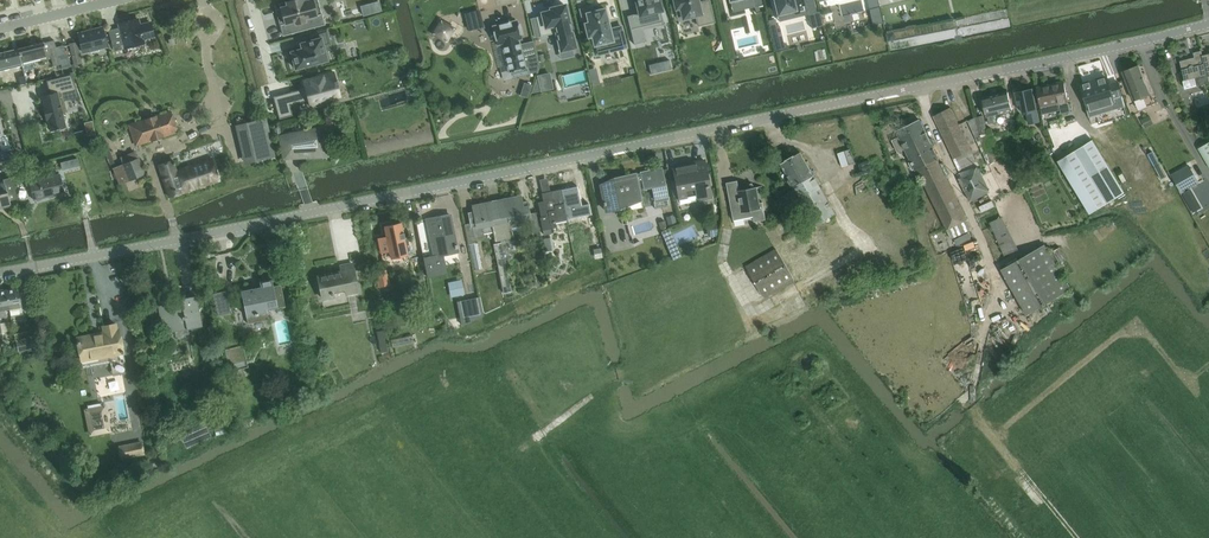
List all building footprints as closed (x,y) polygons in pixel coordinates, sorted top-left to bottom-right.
[(283,36),(325,25),(322,14),(315,16),(310,0),(299,3),(299,0),(296,0),(280,4),(285,24),(281,25),(283,36)] [(638,13),(626,16),(630,29),(662,21),(659,11),(661,10),(659,0),(634,0),(638,13)] [(676,9),(680,8),(683,19),(696,16),(698,26),(714,22),(709,0),(699,3),(698,0),(674,0),(676,9)] [(778,15),(796,11),(794,0),(774,0),(778,15)] [(814,0),(804,0),(808,16),(818,14),(814,0)] [(575,47),(565,5),(551,9),(552,11),(543,13),(543,16),(536,17),(541,37),(554,34),(559,51),(572,48),(575,47)] [(592,36),(595,46),(600,44),(602,54),(626,48),(621,27),(610,30),(610,29),(610,28),(610,27),(609,27),(608,23),(609,23),(609,22),(608,22),(605,9),(593,12),(592,7),(581,10),(585,25),(589,37),(592,36)] [(1010,17),(979,23),(981,32),(1012,26),(1010,17)] [(125,44),(126,48),(144,43),(144,40),(155,37),(151,22),(140,25),(138,19),(120,24),(124,38),(112,41),(114,47),(125,44)] [(538,72),(540,66),(537,55),(523,58),(520,45),(516,45),(515,41),(521,39),(520,35),(522,34),(520,25),(517,25),(516,21),(493,27),(498,45),(503,44),(509,71),(528,67),(529,74),(538,72)] [(454,29),(441,22),(431,38),(436,41),(439,37),(441,32),(449,37),(454,29)] [(892,49),(970,36),(968,26),(891,39),(892,49)] [(79,34),(84,52),(107,47),(102,29),(79,34)] [(296,69),(328,60),(322,38),(301,44),(303,49),(292,52),(296,69)] [(56,48),(54,41),(18,50),(22,65),(47,59),(47,57),(51,56),(53,66),(61,65),(56,48)] [(74,65),(82,64),(78,42),(70,44),(74,65)] [(56,48),(61,65),(63,69),(71,67),(64,46),(56,48)] [(18,50),(0,54),(0,71),(22,65),(18,50)] [(1187,89),(1208,83),(1203,56),(1202,51),(1194,53),(1195,58),(1180,62),(1185,81),(1184,81),(1187,89)] [(1135,101),(1150,95),(1138,66),(1123,72),(1135,101)] [(333,70),(302,78),(310,108),(328,103),(327,100),(340,96),(337,84),(333,70)] [(14,76),(16,86),(20,85),(20,86),(27,84),(24,73),(14,76)] [(549,74),(537,77),(540,90),(541,92),(553,90),(549,74)] [(51,94),(42,96),(51,132),(67,128),(63,113),(67,112),(64,101),(80,97),(71,76),(48,81),(51,94)] [(1107,77),(1081,84),(1091,115),(1127,104),(1118,82),(1109,85),(1107,77)] [(1062,114),(1070,112),(1065,82),(1037,88),(1040,107),(1060,103),(1062,114)] [(1024,114),(1026,114),(1028,126),(1039,123),(1037,111),(1032,89),(1016,93),(1018,104),(1022,103),(1024,114)] [(295,96),(276,101),(280,119),(293,116),(290,106),(305,102),(302,91),(295,93),(295,96)] [(994,95),(999,115),(1012,112),(1007,92),(994,95)] [(999,115),(994,95),(982,98),(986,117),(987,117),(988,124),(997,122),(995,116),(999,115)] [(959,170),(977,162),(951,107),(934,116),(954,159),(953,159),(959,170)] [(134,124),(141,144),(177,132),(170,112),(134,124)] [(984,115),(975,118),(980,135),(988,134),(984,115)] [(1138,134),(1127,115),(1121,118),(1131,137),(1138,134)] [(988,134),(980,135),(975,118),(968,121),(988,166),(1003,158),(992,132),(988,134)] [(1052,129),(1067,125),(1065,118),(1050,122),(1052,129)] [(274,157),(265,119),(246,124),(255,161),(274,157)] [(897,132),(899,137),(892,140),(898,153),(905,150),(915,170),(917,169),(947,230),(967,220),(937,159),(939,159),(920,121),(897,132)] [(326,146),(322,129),(280,138),(283,147),(291,145),(292,149),(297,149),(297,157),(306,155),(306,156),(312,155),(312,156),(319,156),(321,155),(323,153),(325,151),(326,149),(326,146)] [(1029,137),(1033,146),(1037,144),(1032,135),(1029,137)] [(1090,214),(1124,193),(1093,141),(1058,162),(1090,214)] [(1206,161),(1208,167),(1208,142),(1199,149),(1206,161)] [(839,152),(844,166),(856,162),(852,148),(839,152)] [(13,149),(2,152),(3,158),(14,156),(13,149)] [(138,160),(135,152),(122,156),(124,162),(113,166),(120,184),(144,175),(139,160),(138,160)] [(815,223),(835,211),(801,153),(781,164),(795,188),(776,202),(782,210),(800,198),(815,223)] [(213,159),(184,168),(176,171),(173,161),(158,165),(169,197),(219,181),(213,159)] [(680,204),(697,201),(712,198),(705,161),(673,167),(680,204)] [(1171,175),(1182,193),(1200,183),(1189,165),(1171,175)] [(971,202),(991,193),(978,166),(958,176),(971,202)] [(661,169),(609,180),(610,183),(600,185),(605,213),(620,210),(619,206),(642,201),(639,190),(653,187),(656,201),(668,199),(661,169)] [(34,200),(64,193),(60,175),(30,182),(34,200)] [(727,183),(732,208),(733,220),(745,218),(754,216),(755,222),(766,220),(763,202),(760,203),(757,188),(764,186),(763,186),(755,188),(753,184),(746,188),(745,188),(745,191),(740,192),(738,181),(727,183)] [(5,182),(0,183),(0,209),(11,206),(10,201),(17,200),(13,185),(6,187),(5,182)] [(577,188),(561,191),(567,220),(582,217),(589,215),(587,205),(580,207),(580,205),(577,188)] [(544,202),(539,203),(541,217),(540,217),(540,218),(543,231),(544,236),(552,234),(551,229),(552,229),(557,228),(555,223),(567,220),(561,191),(545,194),(543,195),(542,195),(544,202)] [(506,198),(512,229),(522,227),(520,220),(530,218),(533,234),(540,233),(536,213),(530,214),(527,202),(523,203),(522,195),(506,198)] [(506,198),(488,202),(494,233),(496,242),(514,238),(512,229),(506,198)] [(494,233),(488,202),(472,205),(473,213),(469,214),(471,224),(464,225),(468,245),(476,243),(475,239),(484,237),(484,235),(494,233)] [(439,256),(457,252),(450,215),(427,220),(432,243),(436,242),(439,256)] [(1019,250),(1002,217),(990,223),(1005,256),(1019,250)] [(765,298),(844,253),(825,220),(796,237),(789,224),(778,231),(785,244),(747,267),(765,298)] [(387,237),(378,239),(381,253),(390,251),(391,257),(408,254),(401,223),(385,227),(387,237)] [(554,250),(552,238),(543,239),(545,252),(554,250)] [(480,252),(478,243),(469,245),(471,255),(472,254),(474,270),(483,268),(481,252),(480,252)] [(1045,245),(1044,245),(1001,270),(1027,315),(1071,291),(1045,245)] [(1060,247),(1055,251),(1063,260),(1067,256),(1060,247)] [(346,294),(358,292),(353,264),(341,267),(342,272),(318,277),(322,299),(334,297),(333,292),(345,289),(346,294)] [(390,286),(387,270),(375,272),(378,288),(390,286)] [(450,281),(452,296),(466,294),(464,279),(450,281)] [(241,291),(248,324),(269,319),(267,310),(285,306),(281,285),(273,287),(272,280),(260,283),(261,287),(241,291)] [(18,288),(7,290),(10,309),(14,309),(16,316),(22,315),(21,307),(22,307),(18,288)] [(229,289),(216,292),(220,314),(233,312),(229,289)] [(0,292),(0,318),(7,317),(5,310),(10,309),(7,290),(0,292)] [(164,334),(175,332),(176,336),(189,334),(188,329),(203,326),(196,296),(181,299),(182,302),(158,306),(164,334)] [(480,314),(477,298),(461,301),(463,317),(480,314)] [(8,322),(1,323),(2,333),(10,332),(8,322)] [(111,364),(111,367),(113,377),(128,374),(119,331),(117,332),(115,325),(103,327),(105,335),(70,342),(76,371),(86,369),(88,377),(93,376),(92,368),(111,364)] [(394,346),(415,342),(414,335),(393,339),(394,346)] [(16,341),(18,352),(38,348),(36,337),(16,341)] [(379,354),(389,352),(386,341),(377,343),(379,354)] [(248,367),(243,346),(225,350),(230,371),(248,367)] [(815,377),(825,369),(815,357),(805,364),(815,377)] [(84,409),(89,437),(111,432),(106,405),(102,405),(102,403),(88,406),(88,408),(84,409)] [(144,454),(142,444),(120,448),(122,459),(144,454)]
